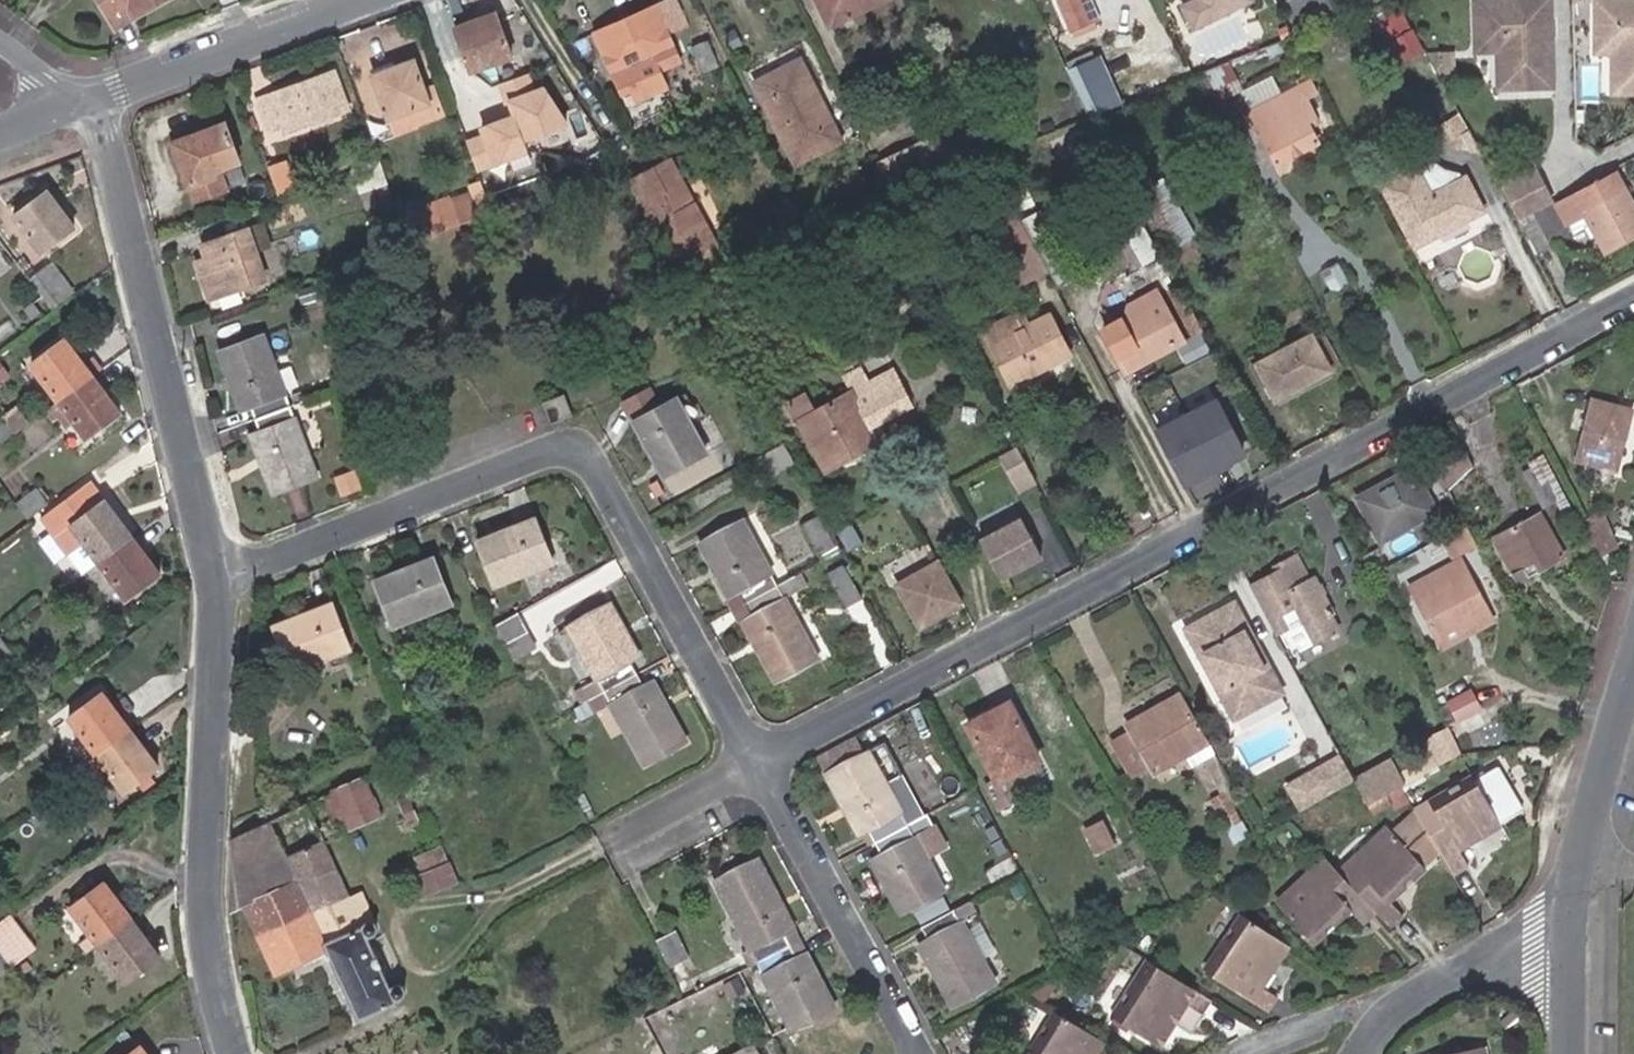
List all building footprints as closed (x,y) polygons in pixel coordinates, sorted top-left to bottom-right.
[(113,27),(162,0),(98,0),(113,27)] [(624,103),(663,88),(658,71),(677,63),(665,36),(686,26),(675,0),(672,0),(653,8),(592,32),(624,103)] [(829,27),(842,22),(845,30),(854,26),(850,17),(888,1),(887,0),(817,0),(829,27)] [(1062,16),(1090,5),(1088,0),(1055,0),(1062,16)] [(1194,2),(1181,8),(1191,31),(1250,4),(1248,0),(1193,0),(1194,2)] [(1326,0),(1289,0),(1283,3),(1297,33),(1334,15),(1326,0)] [(1334,15),(1365,0),(1326,0),(1334,15)] [(1502,88),(1551,87),(1549,0),(1474,0),(1475,51),(1495,51),(1501,50),(1502,88)] [(1595,1),(1595,53),(1612,52),(1612,93),(1633,93),(1633,0),(1595,1)] [(1395,2),(1366,17),(1392,69),(1406,61),(1396,41),(1406,37),(1403,32),(1409,29),(1395,2)] [(1090,5),(1062,16),(1067,31),(1096,19),(1090,5)] [(469,70),(508,56),(492,16),(454,30),(469,70)] [(1406,61),(1407,62),(1421,54),(1409,29),(1403,32),(1406,37),(1396,41),(1406,61)] [(706,41),(691,48),(702,73),(717,66),(706,41)] [(1096,59),(1066,73),(1087,118),(1117,103),(1096,59)] [(425,97),(421,88),(411,62),(370,76),(386,119),(410,110),(414,124),(440,114),(434,94),(425,97)] [(837,143),(798,62),(753,83),(792,164),(837,143)] [(1228,65),(1204,74),(1216,100),(1240,89),(1228,65)] [(284,131),(345,107),(332,70),(254,101),(263,127),(280,121),(284,131)] [(1303,76),(1309,90),(1317,86),(1311,72),(1303,76)] [(510,117),(463,133),(477,174),(530,156),(526,144),(570,129),(531,74),(499,85),(510,117)] [(1250,106),(1258,121),(1283,110),(1279,99),(1302,88),(1306,97),(1319,91),(1317,86),(1309,90),(1303,76),(1274,89),(1268,75),(1247,85),(1250,104),(1250,106)] [(431,84),(421,88),(425,97),(434,94),(431,84)] [(1258,121),(1276,163),(1317,144),(1309,124),(1317,120),(1306,97),(1302,88),(1279,99),(1283,110),(1258,121)] [(1246,96),(1239,100),(1242,108),(1250,104),(1246,96)] [(1235,106),(1222,111),(1228,127),(1242,121),(1235,106)] [(410,110),(386,119),(391,132),(414,124),(410,110)] [(1452,118),(1438,127),(1448,141),(1461,132),(1452,118)] [(170,141),(191,203),(223,191),(215,168),(235,161),(223,123),(170,141)] [(1048,174),(1094,155),(1088,135),(1072,140),(1070,135),(1029,150),(1036,169),(1046,166),(1048,174)] [(923,173),(911,147),(909,144),(875,161),(889,189),(923,173)] [(598,148),(590,153),(600,169),(608,163),(598,148)] [(648,206),(670,244),(682,237),(699,266),(711,259),(715,257),(710,247),(719,241),(671,153),(626,176),(644,209),(648,206)] [(384,182),(376,160),(350,169),(358,190),(384,182)] [(1517,161),(1490,175),(1503,198),(1529,184),(1517,161)] [(264,169),(273,196),(291,190),(281,163),(264,169)] [(1391,205),(1413,247),(1482,212),(1466,182),(1429,199),(1415,168),(1381,186),(1391,205)] [(1606,251),(1633,236),(1633,210),(1624,190),(1621,192),(1615,177),(1560,207),(1568,224),(1586,213),(1606,251)] [(1162,181),(1136,196),(1168,252),(1194,238),(1162,181)] [(384,182),(358,190),(363,207),(389,198),(384,182)] [(477,184),(467,188),(477,216),(487,212),(477,184)] [(1529,184),(1503,198),(1516,224),(1543,209),(1529,184)] [(39,252),(71,229),(42,190),(10,214),(39,252)] [(443,197),(435,200),(445,228),(471,218),(462,194),(445,201),(443,197)] [(405,242),(445,228),(435,200),(396,214),(405,242)] [(1050,232),(1042,216),(1028,223),(1035,239),(1050,232)] [(1020,217),(996,230),(1023,281),(1047,268),(1037,250),(1020,217)] [(1551,246),(1537,221),(1524,227),(1537,253),(1551,246)] [(208,267),(197,270),(205,297),(262,278),(247,229),(200,245),(204,257),(208,267)] [(1139,255),(1150,249),(1140,229),(1129,235),(1139,255)] [(682,237),(670,244),(687,272),(699,266),(682,237)] [(1055,240),(1037,250),(1047,268),(1058,290),(1076,280),(1055,240)] [(193,260),(197,270),(208,267),(204,257),(193,260)] [(46,263),(25,279),(48,311),(69,295),(46,263)] [(1104,333),(1124,372),(1176,344),(1166,327),(1173,324),(1161,301),(1155,291),(1128,307),(1134,316),(1104,333)] [(984,335),(990,347),(1024,330),(1017,316),(984,335)] [(1024,330),(990,347),(1009,383),(1065,354),(1047,318),(1024,330)] [(1176,344),(1182,340),(1173,324),(1166,327),(1176,344)] [(246,404),(250,418),(286,405),(260,332),(220,347),(232,382),(225,386),(233,408),(246,404)] [(1328,368),(1309,335),(1264,361),(1259,352),(1246,359),(1269,401),(1275,398),(1328,368)] [(89,376),(98,370),(88,356),(80,363),(60,338),(29,362),(58,400),(89,376)] [(232,382),(220,347),(212,349),(225,386),(232,382)] [(788,403),(799,422),(824,470),(871,443),(862,424),(868,421),(870,426),(909,404),(891,371),(868,384),(858,367),(842,376),(851,393),(816,412),(805,392),(788,403)] [(1279,405),(1332,376),(1328,368),(1275,398),(1279,405)] [(118,414),(89,376),(58,400),(62,406),(56,410),(59,415),(66,426),(74,421),(86,438),(118,414)] [(984,379),(988,385),(992,383),(989,376),(984,379)] [(660,475),(701,451),(671,397),(630,420),(660,475)] [(62,406),(58,400),(42,411),(50,421),(59,415),(56,410),(62,406)] [(1186,486),(1244,455),(1215,401),(1158,433),(1186,486)] [(1613,471),(1629,413),(1590,403),(1574,461),(1613,471)] [(286,405),(250,418),(254,429),(242,433),(250,456),(258,453),(271,490),(311,475),(286,405)] [(15,409),(4,417),(15,432),(26,423),(15,409)] [(0,423),(0,442),(11,434),(1,422),(0,423)] [(1458,441),(1430,455),(1447,488),(1471,466),(1458,441)] [(1017,443),(999,452),(1018,489),(1035,481),(1017,443)] [(783,444),(754,459),(762,474),(765,479),(794,463),(783,444)] [(263,493),(271,490),(258,453),(250,456),(263,493)] [(1523,472),(1541,507),(1555,500),(1565,518),(1573,513),(1544,460),(1523,472)] [(1374,534),(1429,505),(1407,461),(1351,491),(1374,534)] [(762,474),(756,477),(759,482),(765,479),(762,474)] [(97,562),(130,537),(102,500),(89,480),(51,508),(61,521),(47,530),(67,557),(84,544),(97,562)] [(24,522),(46,505),(31,485),(10,502),(24,522)] [(61,521),(51,508),(38,517),(47,530),(61,521)] [(1492,539),(1511,575),(1534,562),(1538,571),(1562,558),(1539,514),(1492,539)] [(1599,514),(1582,523),(1598,553),(1615,544),(1599,514)] [(823,515),(807,524),(826,558),(843,548),(823,515)] [(1452,532),(1466,524),(1461,515),(1446,523),(1452,532)] [(498,537),(495,529),(466,542),(482,587),(542,563),(524,517),(505,526),(507,533),(498,537)] [(744,603),(776,585),(739,519),(703,539),(721,573),(715,576),(725,594),(733,609),(744,603)] [(1022,519),(980,540),(1000,578),(1042,557),(1022,519)] [(1466,524),(1450,533),(1460,552),(1477,544),(1466,524)] [(505,526),(495,529),(498,537),(507,533),(505,526)] [(158,577),(130,537),(97,562),(125,601),(158,577)] [(721,573),(703,539),(697,543),(715,576),(721,573)] [(1276,573),(1249,587),(1275,634),(1283,630),(1286,628),(1279,613),(1293,605),(1313,641),(1336,629),(1329,614),(1332,612),(1314,577),(1308,580),(1295,553),(1272,565),(1276,573)] [(387,629),(444,604),(424,558),(367,584),(387,629)] [(842,559),(827,568),(846,600),(860,592),(842,559)] [(1435,638),(1487,612),(1459,561),(1409,587),(1435,638)] [(939,562),(898,586),(922,626),(962,603),(939,562)] [(1534,562),(1511,575),(1515,583),(1538,571),(1534,562)] [(797,573),(776,585),(782,597),(804,586),(797,573)] [(744,603),(733,609),(750,640),(756,637),(779,679),(816,659),(782,597),(776,585),(744,603)] [(1224,688),(1219,690),(1234,719),(1282,693),(1233,602),(1185,628),(1200,657),(1205,654),(1224,688)] [(603,605),(595,610),(615,645),(623,640),(603,605)] [(1293,605),(1279,613),(1286,628),(1283,630),(1288,639),(1291,636),(1293,641),(1298,638),(1299,642),(1310,637),(1293,605)] [(284,675),(343,652),(325,606),(266,630),(284,675)] [(593,687),(598,696),(630,679),(622,666),(634,659),(623,640),(615,645),(595,610),(560,630),(593,687)] [(493,649),(519,637),(508,616),(483,630),(493,649)] [(493,649),(500,664),(526,651),(519,637),(493,649)] [(773,682),(779,679),(756,637),(750,640),(773,682)] [(9,652),(0,641),(0,660),(9,652)] [(1200,657),(1219,690),(1224,688),(1205,654),(1200,657)] [(1483,720),(1460,676),(1433,690),(1449,723),(1457,719),(1463,730),(1483,720)] [(630,679),(598,696),(640,770),(675,749),(652,709),(660,705),(649,685),(637,691),(630,679)] [(593,687),(573,697),(579,707),(585,703),(598,696),(593,687)] [(97,756),(130,732),(101,692),(68,716),(97,756)] [(1181,733),(1195,725),(1179,694),(1125,724),(1128,730),(1145,763),(1150,775),(1186,756),(1190,754),(1181,733)] [(598,696),(585,703),(592,715),(604,708),(598,696)] [(992,724),(972,734),(995,782),(1037,760),(1009,703),(988,714),(992,724)] [(652,709),(675,749),(682,745),(660,705),(652,709)] [(967,725),(972,734),(992,724),(988,714),(967,725)] [(1205,745),(1195,725),(1181,733),(1190,754),(1205,745)] [(1427,739),(1441,765),(1461,753),(1448,728),(1427,739)] [(1128,730),(1110,739),(1127,773),(1145,763),(1128,730)] [(157,770),(130,732),(97,756),(124,793),(157,770)] [(1487,737),(1488,751),(1554,745),(1553,735),(1513,739),(1513,735),(1487,737)] [(1190,754),(1186,756),(1187,760),(1202,752),(1207,750),(1205,745),(1190,754)] [(1229,785),(1207,750),(1202,752),(1221,789),(1229,785)] [(864,829),(872,842),(904,825),(923,815),(901,773),(882,784),(865,752),(827,771),(848,810),(841,814),(852,836),(864,829)] [(1288,783),(1302,809),(1350,783),(1348,778),(1352,776),(1340,754),(1288,783)] [(1373,771),(1384,789),(1406,784),(1393,760),(1373,771)] [(395,766),(405,789),(414,785),(404,762),(395,766)] [(411,828),(421,824),(405,789),(395,766),(334,792),(350,827),(400,806),(411,828)] [(1495,770),(1475,781),(1500,824),(1520,813),(1495,770)] [(820,775),(841,814),(848,810),(827,771),(820,775)] [(1358,778),(1369,798),(1384,789),(1373,771),(1358,778)] [(1435,849),(1451,877),(1468,866),(1458,848),(1478,837),(1474,830),(1484,825),(1487,832),(1500,824),(1475,781),(1473,778),(1414,812),(1435,849)] [(1384,789),(1369,798),(1372,802),(1400,787),(1406,784),(1384,789)] [(1221,789),(1208,796),(1231,838),(1243,831),(1227,801),(1236,796),(1229,785),(1221,789)] [(335,833),(350,827),(334,792),(320,798),(335,833)] [(1122,840),(1110,816),(1117,812),(1112,802),(1080,820),(1098,854),(1122,840)] [(233,940),(237,968),(266,957),(260,940),(307,918),(305,914),(344,894),(303,805),(231,837),(229,916),(233,940)] [(1413,809),(1390,830),(1420,863),(1435,849),(1414,812),(1413,809)] [(904,825),(872,842),(877,852),(864,859),(875,880),(883,876),(902,909),(939,890),(921,856),(940,847),(929,827),(911,838),(904,825)] [(1478,837),(1487,832),(1484,825),(1474,830),(1478,837)] [(1387,827),(1337,873),(1372,912),(1386,928),(1400,914),(1386,899),(1403,883),(1399,879),(1406,872),(1410,877),(1422,866),(1387,827)] [(439,867),(433,851),(420,857),(426,872),(417,875),(424,893),(455,882),(448,863),(439,867)] [(1337,873),(1323,857),(1275,901),(1310,940),(1323,928),(1320,924),(1327,917),(1331,921),(1347,907),(1361,922),(1372,912),(1337,873)] [(738,959),(744,970),(753,966),(798,944),(780,910),(773,914),(756,883),(764,879),(755,860),(710,883),(747,955),(738,959)] [(1399,879),(1403,883),(1410,877),(1406,872),(1399,879)] [(883,876),(875,880),(893,914),(902,909),(883,876)] [(773,914),(780,910),(764,879),(756,883),(773,914)] [(97,945),(129,921),(102,883),(68,907),(97,945)] [(362,893),(347,899),(361,929),(365,924),(371,922),(374,921),(362,893)] [(347,899),(344,894),(305,914),(307,918),(260,940),(266,957),(267,956),(303,1036),(351,1014),(355,1022),(396,1003),(393,996),(400,998),(404,995),(407,991),(405,987),(401,985),(394,987),(391,992),(363,933),(369,935),(375,932),(377,928),(376,923),(371,922),(365,924),(361,929),(347,899)] [(975,898),(927,923),(933,934),(924,939),(924,942),(934,961),(941,957),(962,999),(999,979),(968,917),(981,911),(975,898)] [(1285,943),(1242,913),(1207,968),(1268,1008),(1277,994),(1259,982),(1271,964),(1265,961),(1270,953),(1276,956),(1285,943)] [(1320,924),(1323,928),(1331,921),(1327,917),(1320,924)] [(0,924),(0,951),(10,965),(32,949),(8,918),(0,924)] [(159,961),(129,921),(97,945),(126,985),(159,961)] [(678,928),(658,938),(671,965),(691,956),(678,928)] [(813,975),(798,944),(753,966),(787,1032),(822,1012),(806,980),(813,975)] [(1265,961),(1271,964),(1276,956),(1270,953),(1265,961)] [(941,957),(934,961),(956,1003),(962,999),(941,957)] [(1213,999),(1149,958),(1114,1015),(1160,1042),(1168,1029),(1162,1025),(1168,1017),(1173,1021),(1186,1001),(1203,1013),(1213,999)] [(830,1008),(813,975),(806,980),(822,1012),(830,1008)] [(1056,1010),(1029,1053),(1084,1053),(1088,1048),(1093,1052),(1102,1039),(1056,1010)] [(1162,1025),(1168,1029),(1173,1021),(1168,1017),(1162,1025)] [(138,1046),(128,1053),(144,1053),(138,1046)]
